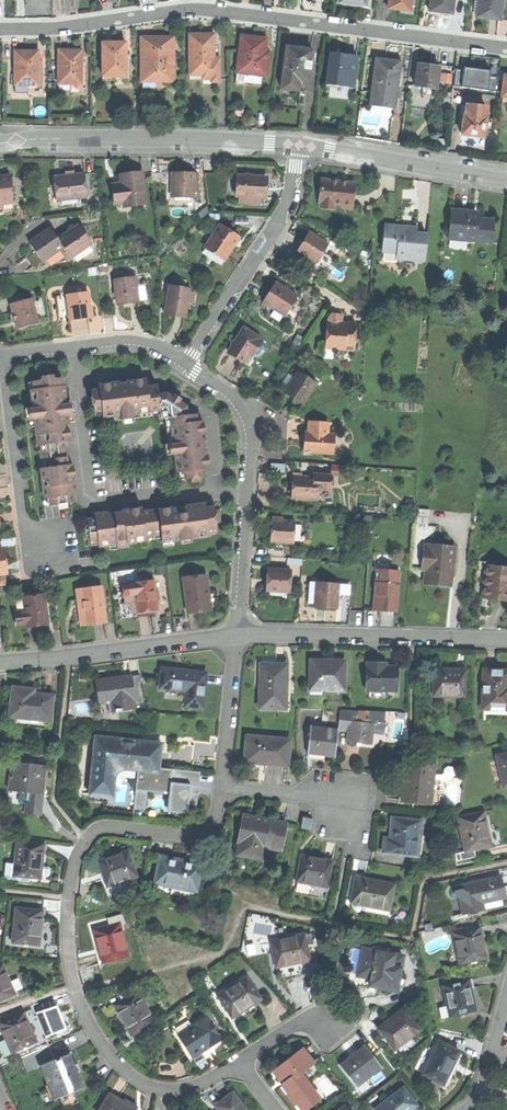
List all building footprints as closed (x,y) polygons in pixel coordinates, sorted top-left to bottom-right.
[(388,7),(399,8),(410,10),(411,0),(389,0),(388,7)] [(453,14),(455,0),(432,0),(430,11),(440,12),(453,14)] [(500,22),(503,0),(479,0),(476,19),(489,21),(500,22)] [(200,33),(188,33),(189,74),(213,74),(213,48),(212,32),(200,33)] [(252,36),(240,35),(236,70),(241,71),(263,74),(267,74),(269,51),(264,51),(266,38),(252,36)] [(155,37),(142,37),(142,80),(173,80),(173,54),(173,37),(155,37)] [(112,41),(102,41),(102,75),(125,75),(126,53),(126,41),(112,41)] [(298,48),(286,46),(282,87),(298,89),(299,79),(309,80),(312,49),(298,48)] [(219,47),(213,48),(213,74),(189,74),(189,78),(212,77),(212,81),(220,81),(219,47)] [(69,49),(58,49),(58,82),(81,82),(81,60),(81,49),(69,49)] [(15,50),(15,83),(28,83),(38,83),(38,61),(38,50),(26,50),(15,50)] [(342,53),(331,52),(328,84),(353,86),(356,55),(342,53)] [(130,53),(126,53),(125,75),(102,75),(102,79),(130,79),(130,53)] [(177,54),(173,54),(173,80),(142,80),(142,88),(163,88),(163,84),(177,84),(177,54)] [(386,58),(374,57),(371,97),(389,99),(390,93),(396,94),(399,60),(386,58)] [(86,60),(81,60),(81,82),(58,82),(58,87),(86,87),(86,60)] [(42,61),(38,61),(38,83),(28,83),(28,88),(42,88),(42,61)] [(418,64),(416,85),(437,87),(439,66),(428,65),(418,64)] [(262,82),(263,74),(241,71),(240,79),(262,82)] [(28,92),(28,88),(28,83),(15,83),(15,92),(28,92)] [(394,115),(396,94),(390,93),(389,99),(371,97),(369,112),(394,115)] [(463,121),(462,135),(474,135),(486,136),(488,107),(481,106),(480,108),(480,112),(471,111),(471,114),(463,114),(463,121)] [(459,121),(463,121),(463,114),(471,114),(471,111),(480,112),(480,108),(460,107),(459,121)] [(171,171),(171,193),(193,194),(194,172),(182,172),(171,171)] [(56,186),(57,199),(81,196),(88,195),(85,172),(68,174),(54,176),(56,186)] [(113,186),(115,199),(124,198),(125,206),(136,204),(146,203),(142,172),(131,173),(122,174),(124,184),(113,186)] [(3,209),(2,203),(12,202),(11,188),(13,188),(11,174),(0,176),(0,209),(3,209)] [(265,176),(237,176),(237,196),(240,196),(240,205),(260,205),(261,198),(264,198),(265,188),(265,176)] [(320,180),(319,202),(322,202),(321,208),(334,208),(334,203),(343,204),(344,199),(351,200),(351,204),(353,204),(354,182),(336,181),(320,180)] [(82,204),(81,196),(57,199),(56,186),(48,187),(51,208),(82,204)] [(116,207),(125,206),(124,198),(115,199),(116,207)] [(452,210),(450,235),(470,237),(470,241),(491,242),(493,220),(473,219),(473,212),(461,211),(452,210)] [(207,244),(228,258),(234,247),(242,237),(221,223),(207,244)] [(385,224),(383,251),(402,253),(401,259),(425,261),(427,234),(417,233),(417,227),(401,226),(385,224)] [(79,225),(59,240),(63,246),(72,258),(92,242),(79,225)] [(35,253),(42,262),(63,246),(59,240),(50,229),(29,245),(35,253)] [(299,249),(318,261),(329,245),(309,232),(304,240),(299,249)] [(115,279),(119,305),(128,304),(140,302),(136,276),(115,279)] [(268,294),(263,302),(285,316),(298,296),(276,282),(268,294)] [(169,285),(165,313),(175,314),(187,316),(191,288),(169,285)] [(67,294),(70,320),(81,319),(92,317),(89,292),(67,294)] [(59,321),(70,320),(67,294),(56,296),(59,321)] [(11,303),(17,328),(27,325),(39,322),(32,298),(11,303)] [(328,320),(328,324),(341,324),(341,321),(343,321),(343,314),(339,314),(339,316),(334,316),(334,314),(331,314),(328,320)] [(341,324),(328,324),(327,347),(333,348),(333,349),(346,350),(346,348),(354,349),(354,336),(356,336),(356,322),(349,321),(343,321),(341,321),(341,324)] [(244,327),(228,351),(237,357),(244,362),(260,338),(244,327)] [(264,341),(260,338),(244,362),(249,365),(264,341)] [(282,384),(289,388),(296,376),(290,372),(282,384)] [(294,397),(304,403),(316,383),(298,372),(296,376),(289,388),(286,392),(294,397)] [(43,380),(34,381),(35,389),(32,389),(35,408),(32,408),(33,420),(36,420),(37,427),(40,445),(42,444),(43,452),(41,452),(42,460),(44,460),(45,467),(41,467),(45,498),(50,497),(51,505),(75,502),(74,494),(77,494),(75,477),(73,464),(68,465),(65,441),(71,440),(69,422),(68,415),(73,414),(71,402),(67,403),(65,392),(63,377),(55,378),(54,375),(43,376),(43,380)] [(133,413),(160,409),(161,414),(161,418),(165,417),(171,417),(174,442),(169,443),(170,455),(175,454),(178,472),(184,471),(185,480),(206,477),(205,468),(210,468),(207,448),(205,448),(204,441),(206,441),(205,430),(204,421),(197,422),(196,414),(187,415),(187,407),(180,402),(182,399),(175,394),(172,397),(168,392),(159,394),(157,384),(148,385),(147,377),(136,379),(126,380),(127,383),(120,384),(120,381),(99,384),(100,389),(92,390),(95,411),(103,410),(104,417),(122,414),(123,419),(134,418),(133,413)] [(134,418),(161,414),(160,409),(133,413),(134,418)] [(171,417),(165,417),(169,443),(174,442),(171,417)] [(305,451),(329,452),(330,443),(335,443),(336,433),(329,433),(329,422),(310,421),(310,432),(310,438),(305,438),(305,451)] [(313,463),(313,473),(329,473),(329,475),(335,475),(336,464),(313,463)] [(344,464),(336,464),(335,475),(344,475),(344,464)] [(311,473),(311,477),(319,477),(318,489),(326,489),(329,489),(329,475),(329,473),(313,473),(311,473)] [(301,477),(295,476),(295,480),(294,487),(294,498),(318,499),(318,489),(319,477),(311,477),(301,477)] [(180,509),(179,506),(144,511),(143,507),(123,509),(123,512),(120,512),(116,512),(116,510),(96,513),(97,518),(88,519),(91,540),(100,539),(100,546),(118,543),(119,548),(130,547),(129,542),(149,539),(149,534),(163,532),(163,538),(164,541),(211,536),(210,528),(218,527),(216,507),(207,508),(207,502),(187,505),(187,508),(183,509),(180,509)] [(414,525),(429,525),(430,510),(415,509),(414,525)] [(271,529),(271,541),(294,542),(295,521),(272,520),(271,529)] [(436,585),(451,586),(454,547),(428,545),(427,547),(425,547),(422,569),(426,569),(425,584),(436,585)] [(474,596),(489,598),(506,600),(506,568),(495,567),(495,563),(478,561),(474,596)] [(266,579),(265,589),(290,590),(291,569),(266,568),(266,579)] [(377,568),(374,600),(381,601),(380,610),(386,610),(397,611),(400,570),(377,568)] [(189,613),(212,609),(209,590),(206,574),(183,577),(189,613)] [(155,581),(135,583),(136,594),(137,601),(139,613),(150,611),(159,610),(155,581)] [(316,582),(315,603),(325,603),(338,603),(338,582),(316,582)] [(123,596),(136,594),(135,583),(122,585),(123,596)] [(93,623),(107,622),(102,586),(76,589),(78,602),(82,602),(85,624),(93,623)] [(132,602),(137,601),(136,594),(123,596),(124,603),(132,602)] [(26,613),(27,625),(49,622),(46,596),(24,599),(26,613)] [(15,600),(16,614),(26,613),(24,599),(15,600)] [(151,616),(150,611),(139,613),(137,601),(132,602),(134,618),(144,616),(151,616)] [(78,625),(85,624),(82,602),(78,602),(75,602),(78,625)] [(18,626),(27,625),(26,613),(16,614),(18,626)] [(310,659),(310,690),(344,690),(345,660),(326,660),(310,659)] [(368,661),(368,690),(371,690),(389,690),(398,690),(399,666),(388,666),(382,666),(382,662),(376,661),(368,661)] [(272,664),(260,663),(259,708),(286,708),(287,664),(272,664)] [(162,668),(160,688),(186,690),(185,706),(204,708),(207,672),(182,670),(162,668)] [(434,668),(433,696),(465,697),(465,669),(448,669),(434,668)] [(484,670),(484,709),(506,709),(506,670),(495,670),(484,670)] [(96,681),(99,703),(115,700),(116,712),(135,709),(134,698),(136,698),(132,675),(113,678),(96,681)] [(13,687),(10,716),(50,720),(53,695),(37,694),(26,693),(26,689),(13,687)] [(339,728),(349,729),(349,721),(351,721),(351,709),(340,708),(339,728)] [(360,709),(351,709),(351,721),(359,722),(360,709)] [(360,709),(359,722),(369,723),(370,710),(360,709)] [(373,718),(373,723),(373,731),(384,732),(385,719),(373,718)] [(349,729),(348,740),(358,741),(372,742),(373,731),(373,723),(369,723),(359,722),(351,721),(349,721),(349,729)] [(311,726),(309,754),(321,755),(337,756),(339,728),(311,726)] [(246,736),(245,757),(265,758),(265,763),(275,764),(289,764),(290,738),(246,736)] [(95,738),(90,793),(111,795),(113,780),(107,779),(108,766),(127,768),(137,769),(136,789),(170,792),(172,768),(159,767),(161,742),(145,741),(144,746),(109,742),(109,739),(95,738)] [(504,787),(506,786),(506,753),(496,755),(504,787)] [(46,765),(11,762),(9,790),(27,792),(43,793),(44,782),(46,765)] [(403,793),(403,801),(431,803),(433,780),(433,779),(433,775),(434,765),(405,763),(404,782),(404,787),(403,793)] [(200,771),(172,768),(170,792),(168,812),(189,813),(191,794),(198,795),(199,789),(200,771)] [(441,775),(433,775),(433,779),(442,780),(445,778),(452,779),(455,776),(456,771),(454,768),(447,768),(444,770),(444,774),(441,775)] [(441,781),(433,780),(431,803),(440,804),(441,781)] [(41,814),(43,793),(27,792),(25,812),(41,814)] [(458,816),(466,850),(474,848),(492,844),(489,826),(485,810),(458,816)] [(282,850),(286,822),(262,818),(246,815),(244,831),(240,830),(238,841),(240,841),(238,854),(262,858),(264,847),(282,850)] [(312,818),(302,817),(301,828),(311,830),(312,818)] [(422,821),(392,819),(392,831),(391,839),(384,839),(383,853),(419,855),(422,821)] [(45,844),(17,841),(14,875),(41,878),(43,862),(45,844)] [(476,856),(474,848),(466,850),(455,852),(456,860),(476,856)] [(109,887),(138,876),(128,850),(113,855),(99,861),(109,887)] [(317,857),(301,854),(297,882),(328,887),(333,860),(317,857)] [(195,888),(199,863),(176,859),(159,856),(154,884),(173,887),(173,884),(195,888)] [(460,899),(465,898),(469,914),(484,910),(482,903),(506,897),(504,886),(502,875),(457,886),(460,899)] [(372,879),(355,876),(350,904),(390,911),(395,883),(372,879)] [(43,910),(15,908),(12,942),(40,945),(41,929),(43,910)] [(110,925),(94,930),(98,946),(103,963),(129,955),(120,923),(125,921),(123,913),(108,917),(110,925)] [(454,932),(461,964),(487,958),(484,941),(481,926),(454,932)] [(270,939),(277,967),(293,964),(310,960),(303,932),(270,939)] [(403,954),(362,947),(357,975),(371,977),(369,985),(381,987),(397,990),(403,954)] [(16,993),(14,990),(10,980),(3,964),(0,965),(0,1000),(16,993)] [(217,994),(232,1018),(247,1008),(261,999),(246,975),(217,994)] [(19,977),(10,980),(14,990),(23,986),(19,977)] [(447,1006),(450,1016),(477,1009),(474,994),(470,978),(442,985),(447,1006)] [(156,1021),(138,991),(114,1005),(122,1018),(132,1035),(156,1021)] [(60,1006),(39,1014),(48,1038),(69,1030),(64,1018),(60,1006)] [(442,1018),(450,1016),(447,1006),(439,1008),(442,1018)] [(378,1027),(395,1048),(420,1029),(403,1008),(390,1018),(378,1027)] [(12,1052),(38,1041),(25,1012),(0,1023),(0,1025),(6,1039),(12,1052)] [(177,1034),(193,1058),(205,1050),(223,1039),(207,1015),(177,1034)] [(423,1074),(444,1083),(451,1069),(458,1051),(438,1041),(423,1074)] [(351,1056),(340,1065),(358,1087),(383,1066),(365,1044),(351,1056)] [(27,1071),(41,1066),(56,1059),(50,1045),(21,1057),(27,1071)] [(304,1109),(305,1109),(321,1097),(301,1073),(320,1058),(318,1057),(313,1061),(303,1049),(276,1070),(286,1082),(284,1084),(290,1092),(304,1109)] [(56,1059),(41,1066),(55,1099),(70,1093),(68,1090),(73,1088),(75,1091),(84,1087),(78,1072),(81,1071),(80,1066),(78,1063),(75,1064),(71,1053),(61,1057),(62,1060),(57,1062),(56,1059)] [(376,1109),(410,1109),(417,1104),(404,1087),(375,1109),(376,1109)] [(109,1092),(98,1109),(138,1109),(124,1102),(109,1092)] [(246,1109),(232,1093),(216,1105),(220,1109),(246,1109)]
